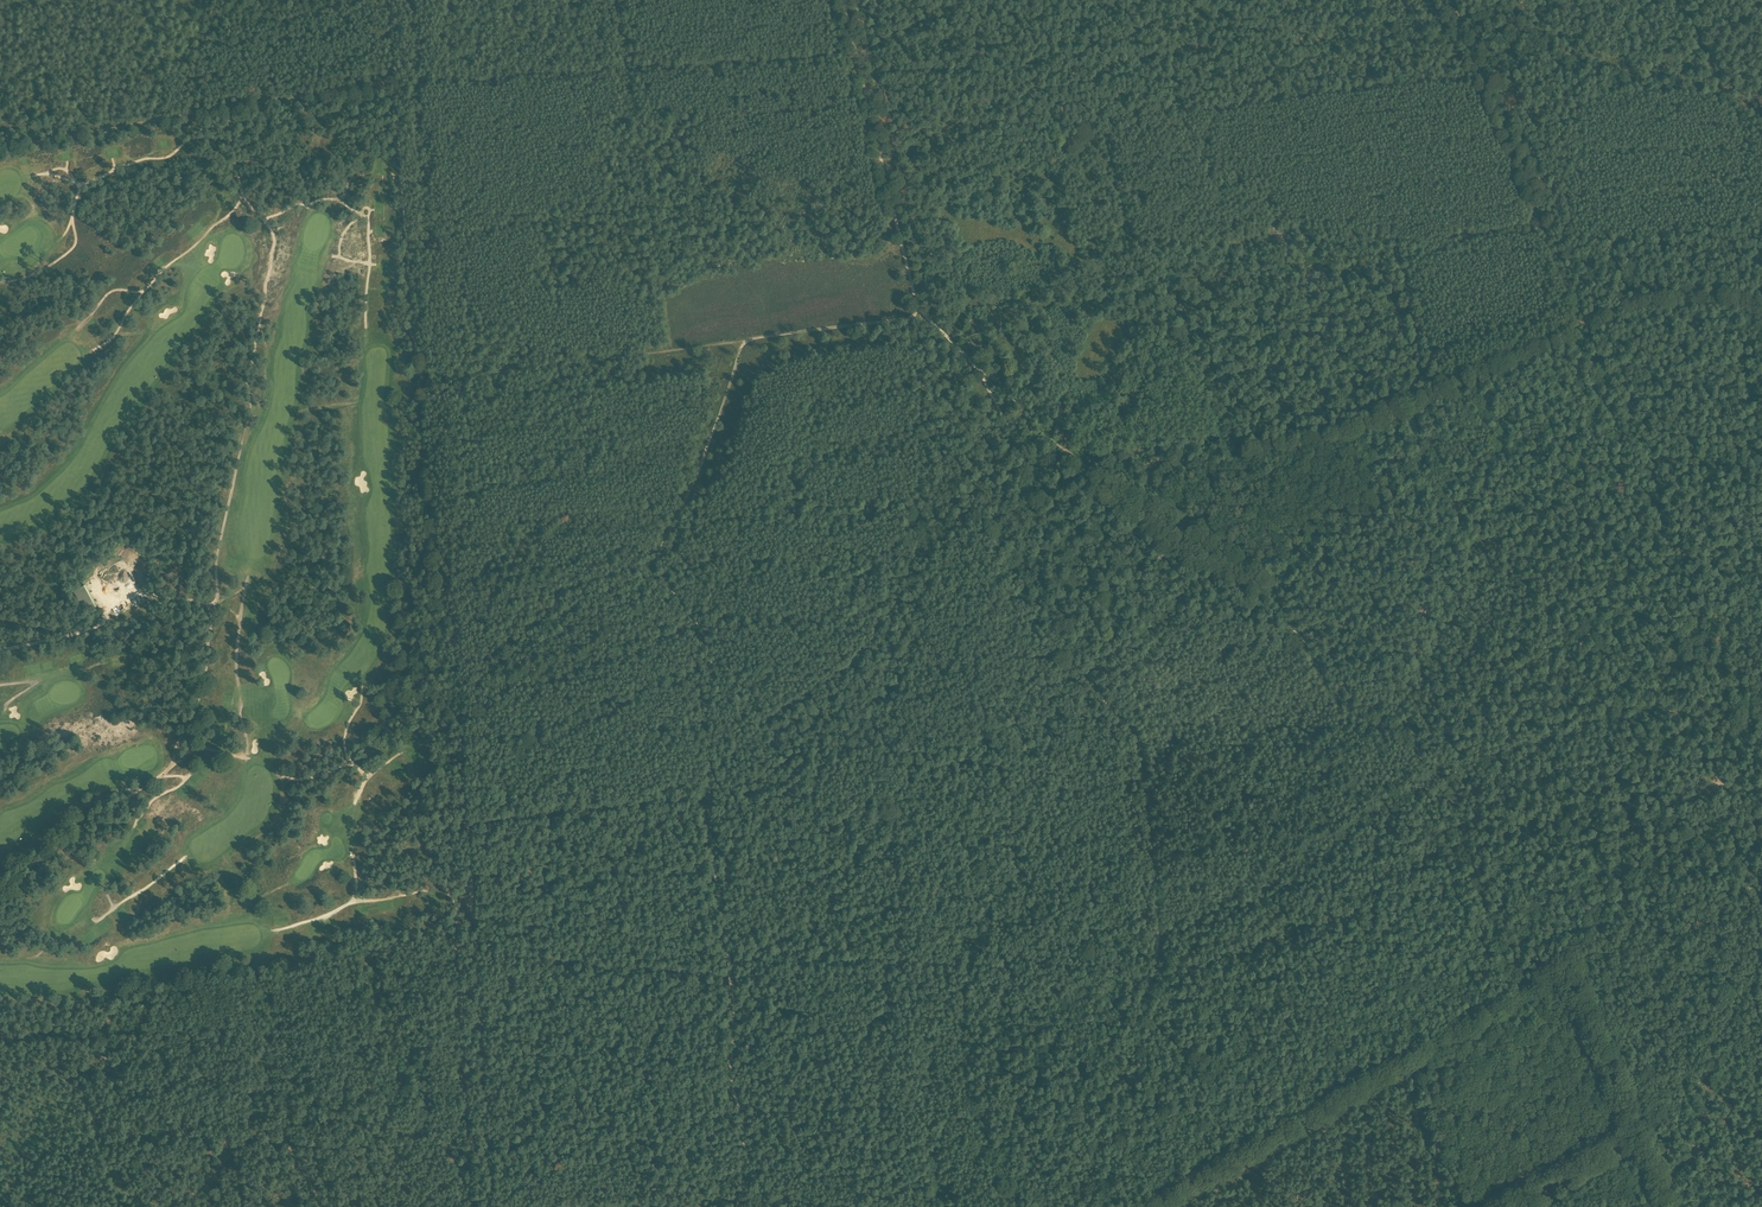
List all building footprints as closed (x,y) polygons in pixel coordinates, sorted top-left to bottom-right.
[(85,586),(74,592),(85,612),(96,606),(85,586)]
